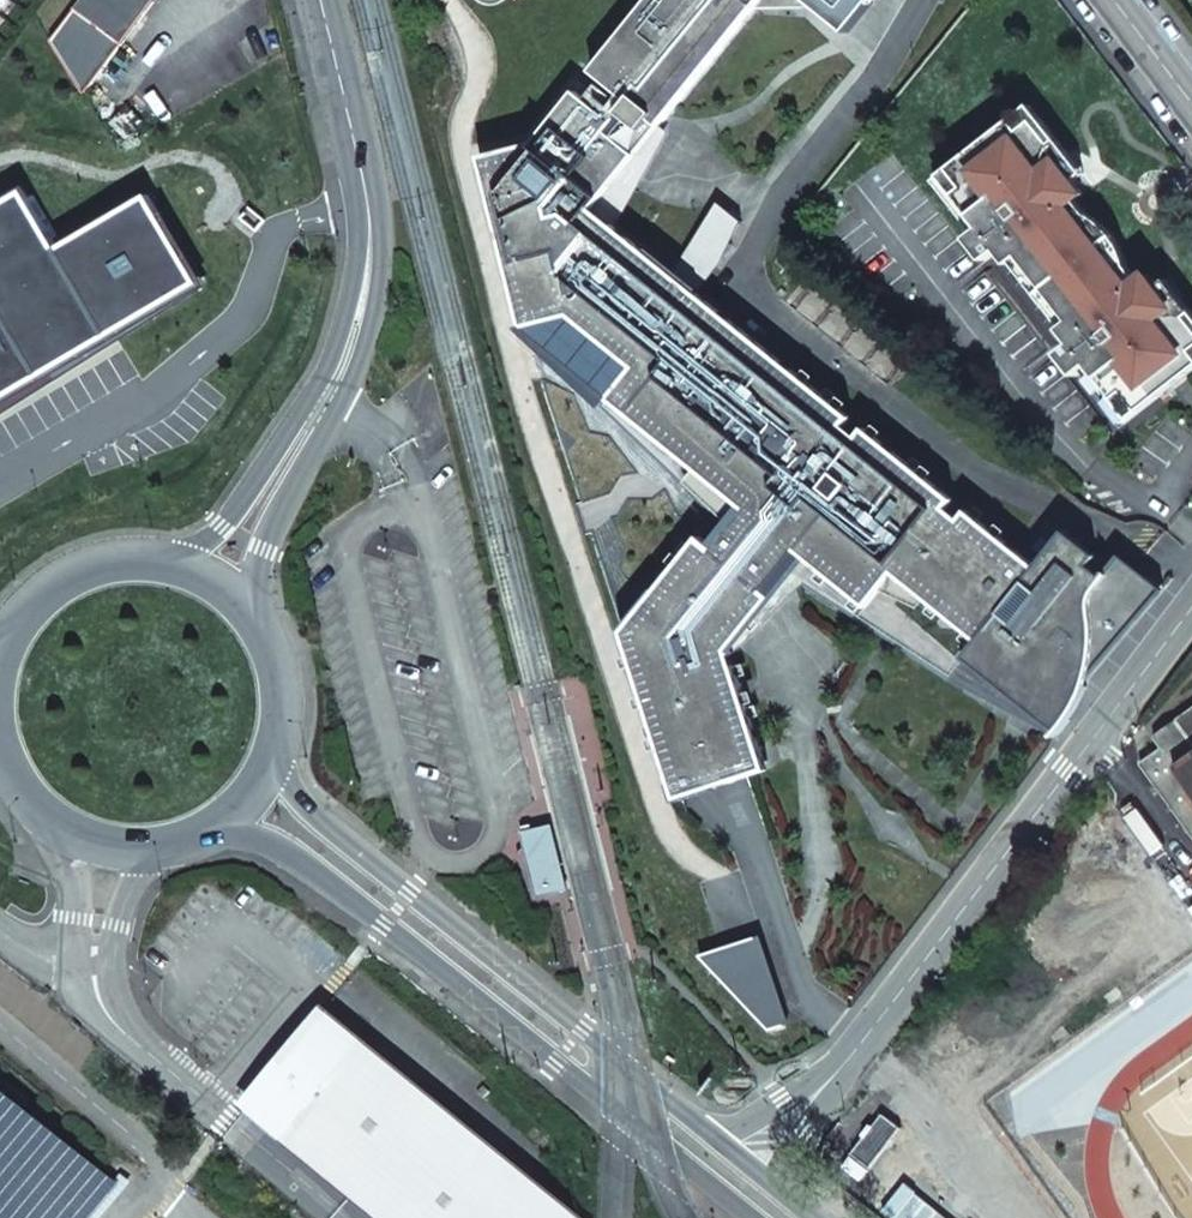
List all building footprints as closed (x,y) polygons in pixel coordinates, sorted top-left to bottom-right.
[(9,0),(0,0),(0,11),(9,0)] [(51,42),(83,96),(156,0),(82,0),(51,42)] [(593,71),(604,80),(588,97),(578,89),(543,132),(545,149),(576,174),(603,196),(637,154),(758,6),(763,0),(651,0),(593,71)] [(814,4),(809,0),(763,0),(758,6),(761,9),(811,8),(814,4)] [(814,4),(849,32),(849,33),(876,0),(809,0),(814,4)] [(942,175),(982,228),(969,238),(986,260),(1000,250),(1071,343),(1058,353),(1075,375),(1089,365),(1129,418),(1191,370),(1191,312),(1182,299),(1172,307),(1157,288),(1147,275),(1139,281),(1128,267),(1126,257),(1122,249),(1119,242),(1113,235),(1107,228),(1100,221),(1088,214),(1077,200),(1085,194),(1075,182),(1059,162),(1069,154),(1032,105),(942,175)] [(1069,154),(1059,162),(1075,182),(1085,174),(1069,154)] [(762,506),(724,549),(785,597),(817,555),(884,609),(910,573),(981,632),(1040,563),(530,167),(513,193),(536,331),(762,506)] [(198,284),(146,195),(56,249),(22,191),(0,204),(0,401),(198,284)] [(1167,280),(1157,288),(1172,307),(1182,299),(1167,280)] [(1058,723),(1164,591),(1128,563),(1113,582),(1096,568),(1103,558),(1076,536),(977,659),(1058,723)] [(639,633),(693,801),(785,770),(744,650),(785,597),(724,549),(715,540),(639,633)] [(1155,737),(1163,749),(1142,765),(1191,834),(1191,710),(1155,737)] [(551,829),(542,832),(558,896),(567,894),(551,829)] [(542,832),(521,837),(537,901),(558,896),(542,832)] [(756,937),(700,954),(769,1030),(785,1026),(756,937)] [(254,1102),(395,1217),(536,1217),(530,1205),(522,1192),(506,1171),(475,1140),(326,1017),(254,1102)] [(12,1091),(0,1106),(0,1217),(99,1217),(128,1184),(12,1091)]
